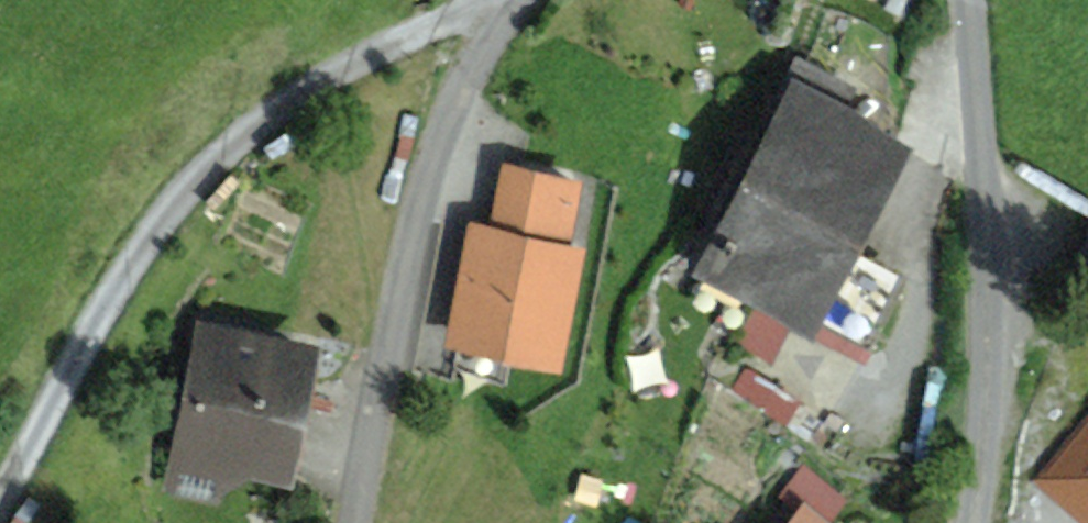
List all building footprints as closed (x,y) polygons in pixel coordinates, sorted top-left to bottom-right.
[(907,146),(797,88),(696,275),(865,365),(913,276),(854,244),(907,146)] [(503,163),(489,227),(571,244),(584,181),(503,163)] [(489,227),(474,223),(446,347),(561,372),(589,248),(571,244),(489,227)] [(197,321),(169,462),(292,486),(321,345),(197,321)] [(1035,472),(1087,517),(1087,411),(1035,472)] [(804,466),(778,498),(795,512),(786,522),(826,522),(846,499),(804,466)]
